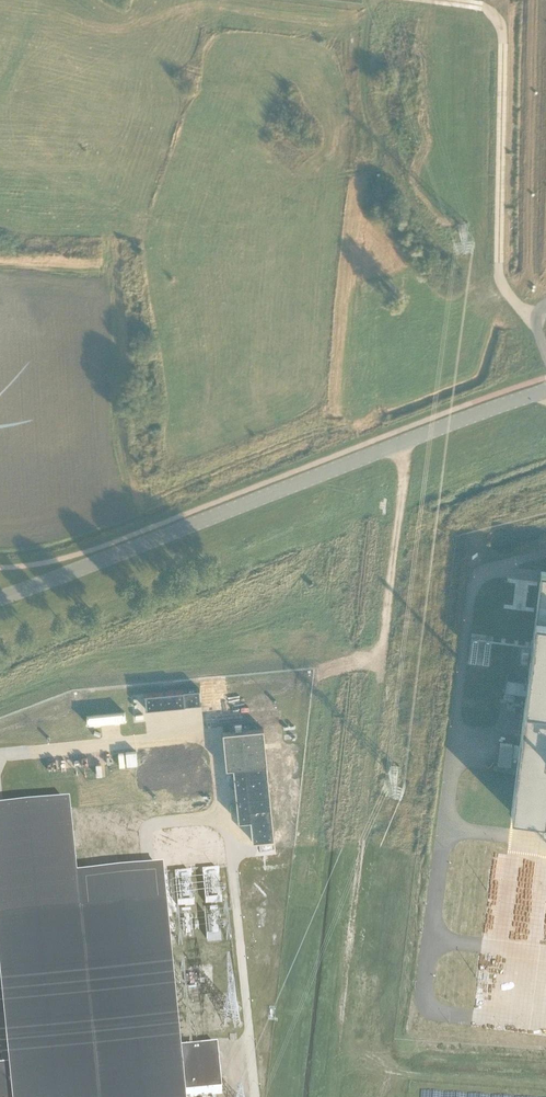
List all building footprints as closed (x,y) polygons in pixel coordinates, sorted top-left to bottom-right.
[(504,687),(526,690),(511,811),(545,815),(545,807),(545,570),(541,570),(528,676),(506,674),(504,687)] [(145,693),(146,708),(201,703),(199,688),(145,693)] [(282,697),(262,699),(262,712),(282,711),(282,697)] [(124,711),(86,714),(87,722),(125,719),(124,711)] [(268,762),(265,726),(223,730),(226,766),(233,766),(239,821),(251,819),(253,838),(264,837),(264,838),(274,837),(268,773),(267,762),(268,762)] [(498,778),(498,796),(512,797),(512,779),(498,778)] [(0,1069),(0,1096),(202,1096),(223,1095),(218,1049),(180,1052),(179,1039),(176,1007),(173,982),(168,930),(166,909),(165,909),(162,874),(77,882),(70,808),(0,815),(0,972),(2,995),(5,1025),(8,1056),(9,1069),(0,1069)] [(504,855),(503,867),(512,868),(513,856),(504,855)] [(180,904),(224,902),(222,873),(179,875),(180,904)] [(223,927),(218,927),(218,929),(210,929),(210,939),(223,939),(223,927)]
